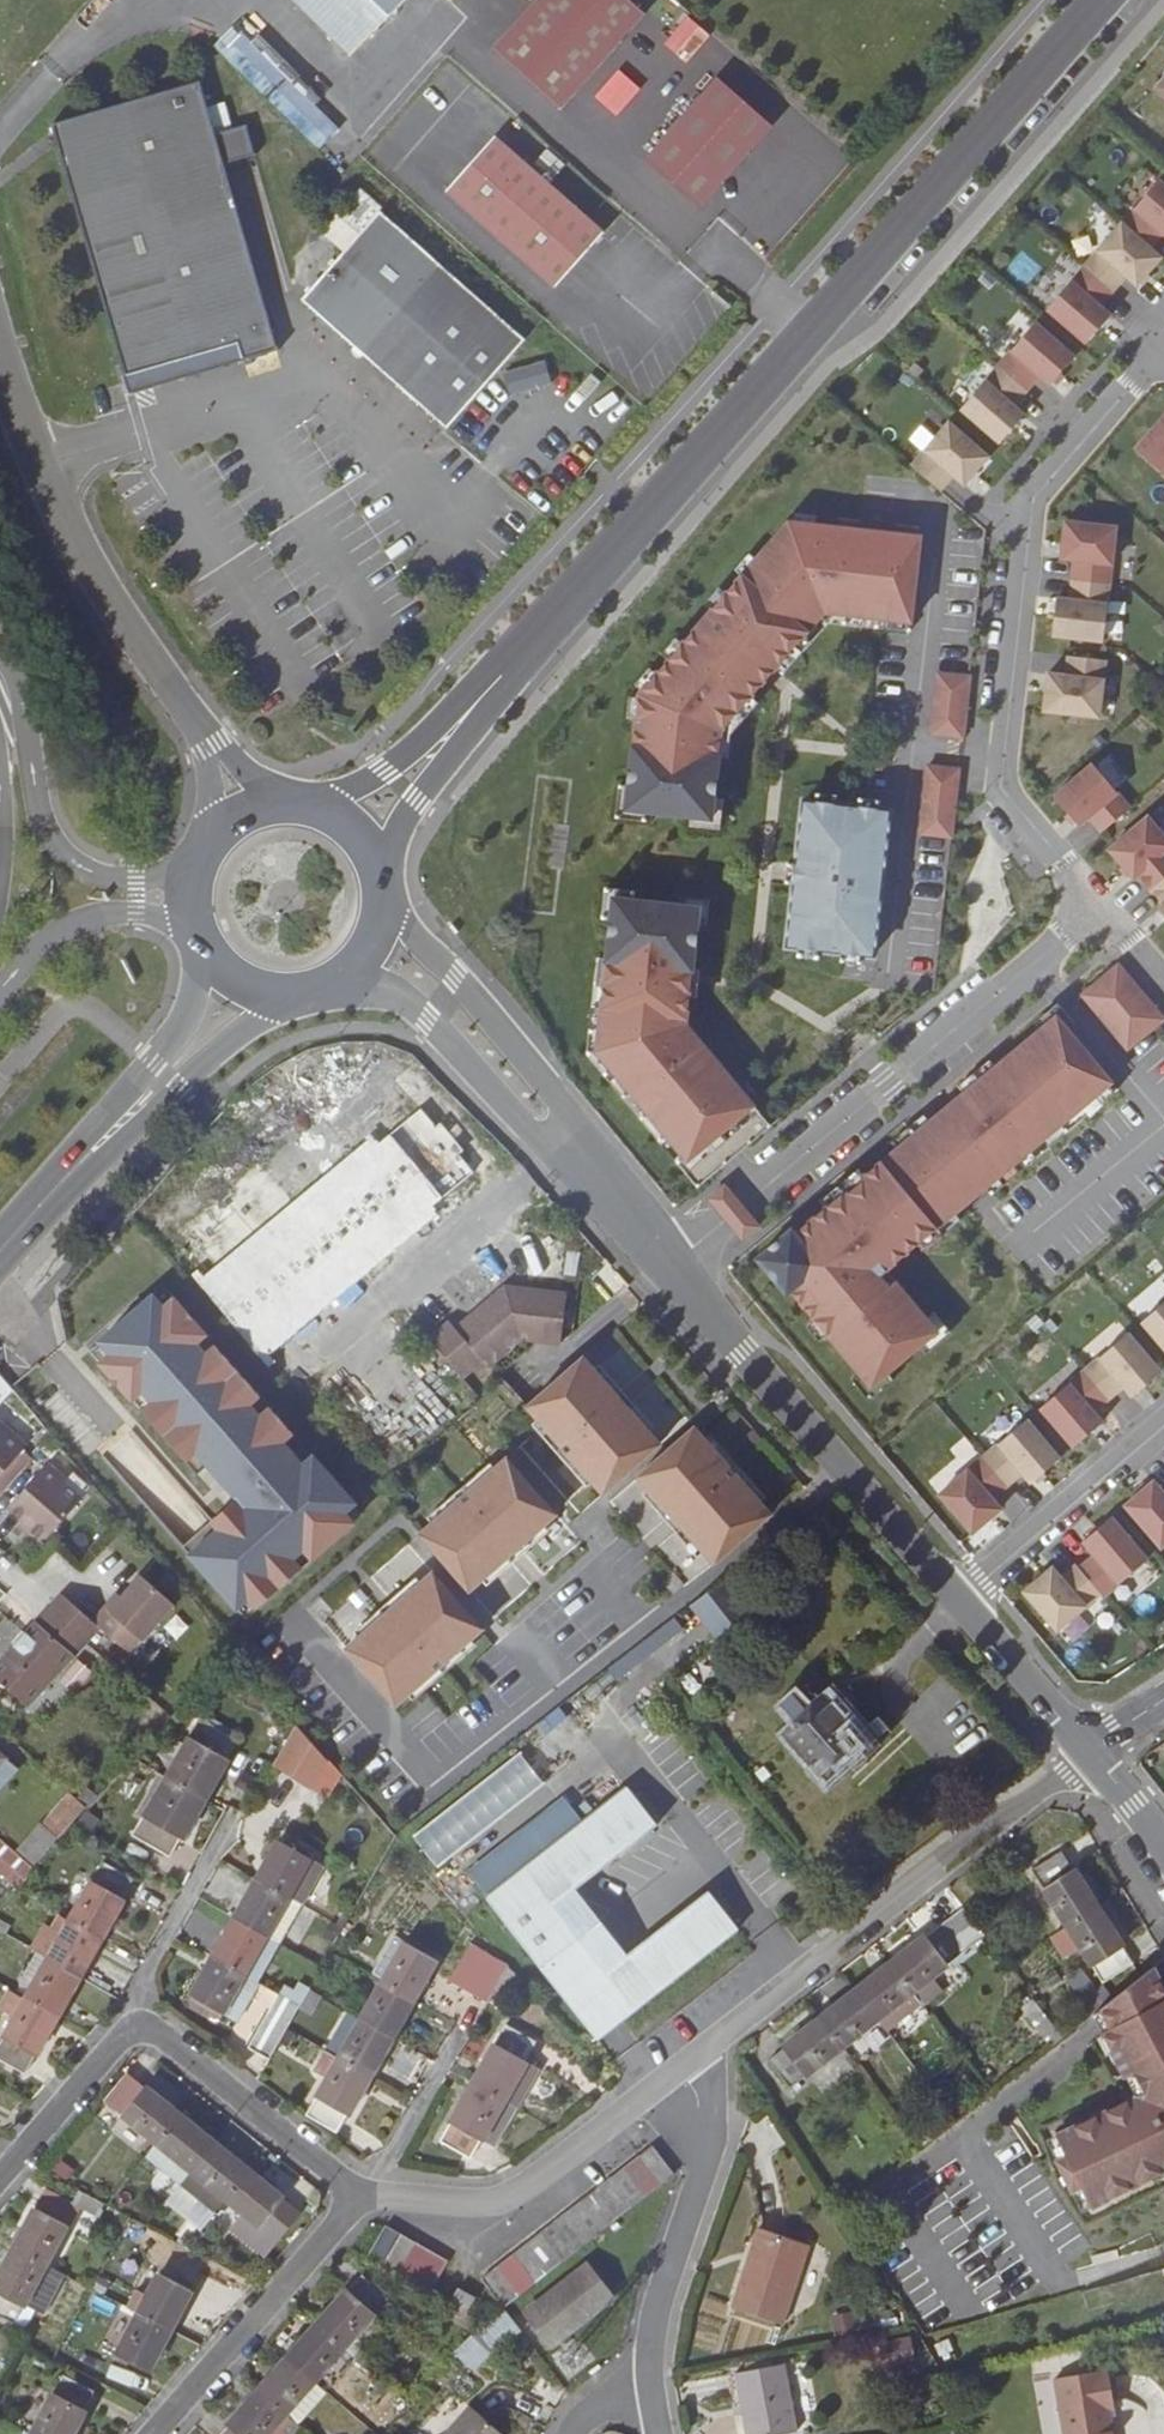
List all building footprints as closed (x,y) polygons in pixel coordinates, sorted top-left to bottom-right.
[(352,53),(404,0),(299,0),(352,53)] [(560,109),(644,14),(629,0),(536,0),(493,49),(560,109)] [(216,40),(314,143),(337,121),(239,18),(216,40)] [(772,127),(717,78),(645,160),(700,208),(772,127)] [(54,123),(125,375),(238,343),(242,359),(279,349),(225,163),(257,153),(248,123),(217,132),(201,79),(54,123)] [(498,134),(448,190),(558,287),(605,233),(498,134)] [(1047,309),(1086,343),(1110,315),(1099,306),(1125,276),(1136,285),(1161,257),(1150,248),(1163,232),(1163,233),(1163,185),(1158,180),(1047,309)] [(380,212),(302,299),(446,427),(524,340),(380,212)] [(1039,375),(1050,385),(1074,357),(1035,323),(960,408),(1000,443),(1024,415),(1013,405),(1039,375)] [(238,343),(125,375),(130,391),(242,359),(238,343)] [(508,391),(549,379),(544,359),(503,370),(508,391)] [(1134,450),(1163,476),(1163,416),(1134,450)] [(948,423),(911,466),(939,491),(952,475),(963,485),(987,457),(948,423)] [(1065,521),(1060,559),(1074,561),(1069,600),(1056,598),(1052,636),(1103,642),(1116,527),(1065,521)] [(920,536),(788,522),(638,694),(625,809),(711,819),(721,730),(775,668),(782,674),(827,622),(909,631),(920,536)] [(1099,717),(1105,660),(1067,656),(1065,675),(1047,673),(1043,711),(1099,717)] [(962,737),(969,676),(938,673),(931,733),(962,737)] [(1101,833),(1130,808),(1093,765),(1054,798),(1078,826),(1089,818),(1101,833)] [(959,769),(928,766),(920,833),(951,837),(959,769)] [(788,947),(873,956),(889,810),(804,801),(788,947)] [(1148,817),(1109,851),(1133,879),(1138,875),(1163,905),(1159,909),(1163,915),(1163,836),(1148,817)] [(634,901),(613,899),(607,960),(598,959),(587,1055),(698,1188),(771,1127),(686,1024),(699,909),(634,901)] [(1119,966),(1083,997),(1129,1050),(1163,1020),(1119,966)] [(1117,1089),(1056,1016),(863,1177),(865,1179),(846,1195),(844,1193),(794,1235),(784,1243),(781,1239),(757,1259),(775,1281),(782,1275),(791,1286),(788,1288),(870,1387),(936,1332),(894,1282),(887,1287),(878,1277),(985,1188),(991,1195),(1117,1089)] [(339,1254),(257,1161),(181,1228),(263,1321),(339,1254)] [(743,1241),(759,1227),(724,1185),(708,1198),(743,1241)] [(519,1338),(561,1343),(566,1296),(504,1288),(457,1330),(444,1328),(430,1340),(462,1377),(481,1360),(487,1366),(519,1338)] [(354,1505),(312,1457),(302,1466),(282,1443),(292,1434),(269,1409),(259,1417),(248,1405),(259,1396),(215,1347),(205,1356),(195,1345),(205,1336),(173,1299),(163,1308),(152,1296),(99,1343),(110,1355),(99,1364),(132,1400),(142,1391),(151,1403),(141,1412),(185,1461),(195,1452),(236,1499),(210,1521),(218,1530),(188,1555),(236,1609),(248,1598),(257,1608),(300,1569),(289,1556),(300,1547),(311,1560),(353,1523),(344,1514),(354,1505)] [(1142,1322),(1163,1349),(1163,1303),(1142,1322)] [(1040,1409),(1073,1447),(1102,1423),(1093,1413),(1123,1387),(1132,1397),(1160,1373),(1128,1334),(1040,1409)] [(526,1408),(602,1496),(659,1446),(626,1408),(606,1425),(596,1414),(616,1397),(583,1359),(526,1408)] [(626,1408),(616,1397),(596,1414),(606,1425),(626,1408)] [(1031,1483),(1059,1459),(1026,1420),(939,1496),(972,1534),(1001,1509),(992,1499),(1022,1473),(1031,1483)] [(0,1421),(0,1479),(28,1446),(0,1421)] [(689,1499),(699,1510),(679,1527),(712,1565),(769,1516),(694,1429),(637,1478),(670,1516),(689,1499)] [(489,1539),(500,1530),(517,1549),(555,1516),(507,1459),(419,1535),(468,1592),(506,1559),(489,1539)] [(45,1541),(82,1499),(65,1483),(67,1480),(49,1464),(8,1509),(22,1521),(45,1541)] [(1153,1482),(1125,1507),(1161,1549),(1163,1546),(1163,1494),(1153,1482)] [(689,1499),(670,1516),(679,1527),(699,1510),(689,1499)] [(1112,1518),(1083,1542),(1094,1556),(1079,1569),(1076,1566),(1061,1578),(1052,1568),(1024,1592),(1056,1631),(1100,1594),(1103,1598),(1147,1560),(1112,1518)] [(45,1541),(22,1521),(18,1525),(41,1546),(45,1541)] [(500,1530),(489,1539),(506,1559),(517,1549),(500,1530)] [(411,1626),(399,1635),(383,1616),(345,1649),(395,1706),(481,1630),(432,1573),(394,1606),(411,1626)] [(92,1621),(99,1627),(130,1650),(172,1602),(139,1574),(116,1601),(110,1609),(105,1605),(92,1621)] [(749,1611),(723,1579),(691,1605),(716,1637),(749,1611)] [(62,1595),(36,1622),(0,1662),(0,1682),(27,1706),(99,1627),(92,1621),(62,1595)] [(411,1626),(394,1606),(383,1616),(399,1635),(411,1626)] [(674,1618),(607,1670),(616,1681),(682,1629),(674,1618)] [(851,1715),(833,1698),(829,1703),(846,1720),(851,1715)] [(785,1734),(828,1782),(870,1745),(868,1743),(871,1739),(871,1733),(859,1722),(852,1721),(849,1724),(846,1720),(829,1703),(825,1699),(785,1734)] [(187,1737),(196,1741),(184,1763),(175,1758),(164,1776),(167,1778),(205,1799),(229,1759),(227,1759),(239,1740),(199,1717),(187,1737)] [(292,1734),(274,1766),(304,1784),(322,1751),(292,1734)] [(184,1763),(196,1741),(187,1737),(175,1758),(184,1763)] [(0,1752),(0,1790),(18,1768),(0,1752)] [(522,1753),(414,1836),(437,1866),(545,1782),(522,1753)] [(157,1796),(167,1778),(164,1776),(161,1774),(150,1792),(157,1796)] [(150,1792),(138,1814),(142,1816),(130,1834),(169,1858),(181,1839),(182,1839),(205,1799),(167,1778),(157,1796),(150,1792)] [(553,1905),(657,1823),(628,1787),(486,1898),(597,2039),(738,1927),(708,1890),(606,1971),(584,1946),(593,1938),(594,1932),(593,1929),(589,1926),(583,1924),(574,1931),(553,1905)] [(68,1793),(42,1823),(57,1837),(84,1806),(68,1793)] [(468,1868),(488,1894),(584,1820),(564,1794),(468,1868)] [(8,1822),(0,1831),(0,1838),(14,1851),(26,1838),(8,1822)] [(18,1888),(36,1869),(14,1851),(0,1838),(0,1872),(18,1888)] [(288,1897),(310,1857),(279,1840),(256,1879),(288,1897)] [(1074,1870),(1062,1851),(1032,1871),(1067,1926),(1099,1906),(1075,1869),(1074,1870)] [(103,1938),(124,1898),(122,1897),(133,1878),(103,1861),(70,1919),(103,1938)] [(279,1943),(301,1905),(288,1897),(256,1879),(234,1918),(278,1942),(279,1943)] [(1099,1906),(1067,1926),(1052,1936),(1065,1958),(1081,1947),(1103,1983),(1134,1963),(1099,1906)] [(931,1976),(985,1935),(963,1907),(925,1938),(923,1936),(890,1963),(921,2002),(924,2006),(943,1991),(931,1976)] [(61,1935),(70,1919),(61,1914),(52,1930),(61,1935)] [(256,1981),(278,1942),(234,1918),(213,1956),(256,1981)] [(70,1919),(61,1935),(52,1930),(45,1926),(32,1949),(36,1951),(81,1977),(103,1938),(70,1919)] [(414,1999),(436,1959),(394,1936),(372,1975),(382,1981),(414,1999)] [(492,1995),(509,1966),(470,1944),(449,1980),(488,2002),(492,1995)] [(58,2016),(81,1977),(36,1951),(19,1982),(30,1989),(25,1998),(58,2016)] [(236,2022),(258,1983),(256,1981),(213,1956),(189,1995),(191,1996),(223,2014),(236,2022)] [(921,2002),(890,1963),(855,1990),(878,2020),(886,2031),(921,2002)] [(504,2003),(521,1978),(509,1966),(492,1995),(504,2003)] [(1163,1988),(1153,1966),(1113,1997),(1090,2016),(1089,2017),(1091,2020),(1098,2015),(1107,2030),(1163,1988)] [(393,2037),(414,1999),(382,1981),(361,2019),(393,2037)] [(299,2007),(310,1989),(299,1982),(294,1991),(285,1986),(280,1995),(299,2007)] [(1090,2016),(1113,1997),(1112,1995),(1102,1983),(1079,2003),(1088,2014),(1090,2016)] [(1107,2030),(1101,2034),(1103,2038),(1111,2056),(1123,2081),(1131,2077),(1140,2097),(1132,2101),(1053,2137),(1062,2158),(1055,2163),(1068,2191),(1076,2187),(1085,2209),(1163,2172),(1163,1988),(1107,2030)] [(310,1989),(299,2007),(310,2013),(321,1996),(310,1989)] [(9,1990),(0,2006),(0,2009),(15,2018),(0,2044),(0,2059),(25,2074),(58,2016),(25,1998),(9,1990)] [(819,2018),(842,2047),(878,2020),(855,1990),(819,2018)] [(287,2028),(299,2007),(280,1995),(278,1994),(248,2047),(269,2059),(278,2043),(287,2028)] [(223,2014),(191,1996),(186,2003),(218,2022),(223,2014)] [(1061,2035),(1033,1998),(1021,2008),(1049,2044),(1051,2046),(1063,2036),(1061,2035)] [(371,2076),(393,2037),(361,2019),(348,2012),(326,2050),(371,2076)] [(1107,2030),(1098,2015),(1091,2020),(1101,2034),(1107,2030)] [(842,2047),(819,2018),(783,2046),(784,2047),(768,2060),(790,2089),(842,2047)] [(516,2107),(538,2068),(525,2061),(536,2041),(506,2024),(473,2082),(516,2107)] [(286,2047),(294,2032),(287,2028),(278,2043),(286,2047)] [(1111,2056),(1103,2038),(1096,2041),(1104,2059),(1111,2056)] [(329,2077),(307,2114),(336,2132),(347,2114),(348,2115),(371,2076),(326,2050),(316,2068),(329,2077)] [(180,2114),(127,2073),(104,2100),(157,2143),(180,2114)] [(1123,2081),(1132,2101),(1140,2097),(1131,2077),(1123,2081)] [(516,2107),(473,2082),(441,2141),(470,2158),(482,2137),(495,2145),(516,2107)] [(181,2184),(215,2142),(180,2114),(157,2143),(146,2157),(181,2184)] [(1062,2158),(1053,2137),(1044,2141),(1055,2163),(1062,2158)] [(215,2142),(181,2184),(216,2211),(218,2209),(226,2199),(249,2170),(215,2142)] [(675,2172),(653,2144),(638,2156),(660,2184),(675,2172)] [(646,2195),(660,2184),(638,2156),(623,2167),(646,2195)] [(631,2207),(646,2195),(623,2167),(609,2179),(631,2207)] [(285,2198),(249,2170),(226,2199),(260,2225),(279,2241),(301,2213),(284,2199),(285,2198)] [(617,2218),(631,2207),(609,2179),(595,2189),(617,2218)] [(1085,2209),(1076,2187),(1068,2191),(1077,2212),(1085,2209)] [(67,2225),(70,2227),(80,2207),(46,2189),(36,2208),(35,2208),(14,2247),(46,2264),(67,2225)] [(603,2229),(617,2218),(595,2189),(581,2200),(603,2229)] [(260,2225),(226,2199),(218,2209),(252,2235),(260,2225)] [(603,2229),(581,2200),(567,2211),(589,2240),(603,2229)] [(575,2251),(589,2240),(567,2211),(552,2223),(575,2251)] [(575,2251),(552,2223),(538,2234),(561,2261),(575,2251)] [(386,2225),(368,2256),(384,2265),(402,2234),(386,2225)] [(808,2244),(759,2228),(733,2307),(782,2323),(808,2244)] [(384,2265),(399,2274),(417,2242),(402,2234),(384,2265)] [(547,2273),(561,2261),(538,2234),(524,2244),(547,2273)] [(399,2274),(415,2283),(433,2251),(417,2242),(399,2274)] [(547,2273),(524,2244),(510,2256),(533,2284),(547,2273)] [(25,2305),(37,2311),(44,2314),(65,2274),(46,2264),(14,2247),(0,2274),(0,2317),(15,2325),(25,2305)] [(431,2292),(448,2260),(433,2251),(415,2283),(431,2292)] [(171,2330),(192,2289),(191,2289),(201,2270),(169,2253),(138,2313),(171,2330)] [(519,2295),(533,2284),(510,2256),(496,2267),(519,2295)] [(588,2264),(525,2313),(550,2345),(613,2296),(588,2264)] [(481,2278),(503,2307),(519,2295),(496,2267),(481,2278)] [(353,2335),(388,2298),(362,2274),(348,2290),(347,2289),(317,2323),(343,2347),(352,2355),(362,2344),(353,2335)] [(459,2289),(450,2304),(465,2312),(474,2297),(459,2289)] [(26,2331),(37,2311),(25,2305),(15,2325),(26,2331)] [(503,2307),(484,2323),(478,2327),(487,2338),(466,2359),(482,2375),(501,2356),(495,2348),(519,2327),(503,2307)] [(171,2330),(138,2313),(114,2359),(126,2365),(129,2359),(149,2370),(171,2330)] [(314,2381),(343,2347),(317,2323),(287,2357),(314,2381)] [(910,2336),(890,2339),(894,2364),(915,2360),(910,2336)] [(890,2339),(880,2341),(885,2365),(894,2364),(890,2339)] [(314,2381),(287,2357),(258,2390),(297,2424),(326,2391),(314,2381)] [(734,2373),(746,2433),(785,2433),(798,2432),(785,2364),(734,2373)] [(1056,2378),(1065,2433),(1113,2433),(1109,2409),(1114,2408),(1108,2369),(1056,2378)] [(86,2411),(84,2409),(94,2390),(63,2374),(32,2433),(33,2433),(73,2433),(86,2411)] [(258,2390),(220,2433),(289,2433),(297,2424),(258,2390)] [(471,2406),(446,2433),(503,2433),(471,2406)]
